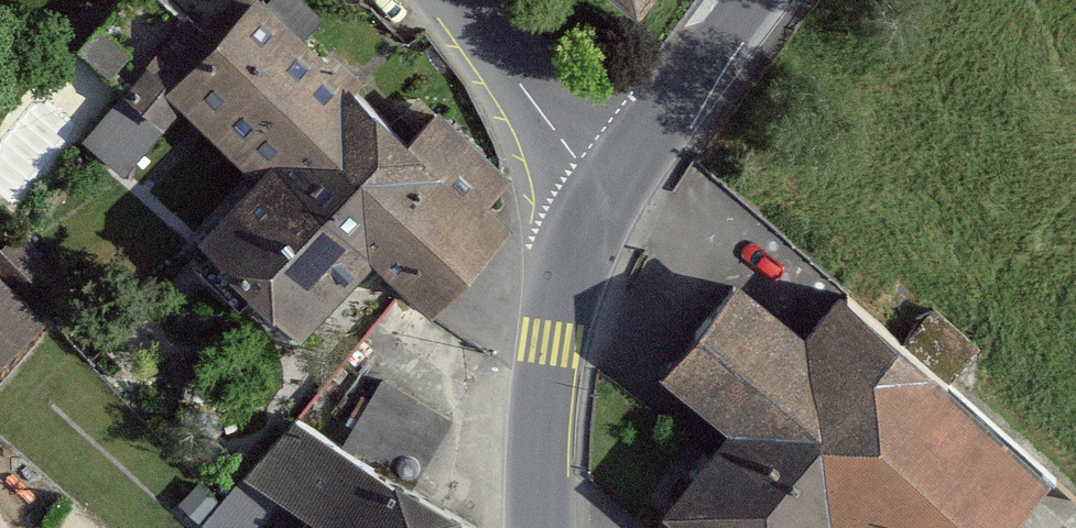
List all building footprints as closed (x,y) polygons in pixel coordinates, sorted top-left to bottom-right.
[(411,118),(283,0),(251,0),(172,86),(260,167),(366,176),(411,118)] [(656,0),(619,0),(641,18),(656,0)] [(101,19),(82,45),(116,69),(135,44),(101,19)] [(432,312),(519,228),(411,118),(366,176),(371,260),(432,312)] [(196,238),(304,335),(371,260),(366,176),(260,167),(196,238)] [(51,318),(0,266),(0,367),(51,318)] [(846,287),(809,330),(750,280),(671,372),(742,432),(671,514),(688,527),(845,527),(847,526),(849,527),(1006,527),(1058,468),(846,287)] [(338,527),(477,527),(299,418),(202,527),(253,527),(282,493),(338,527)]
